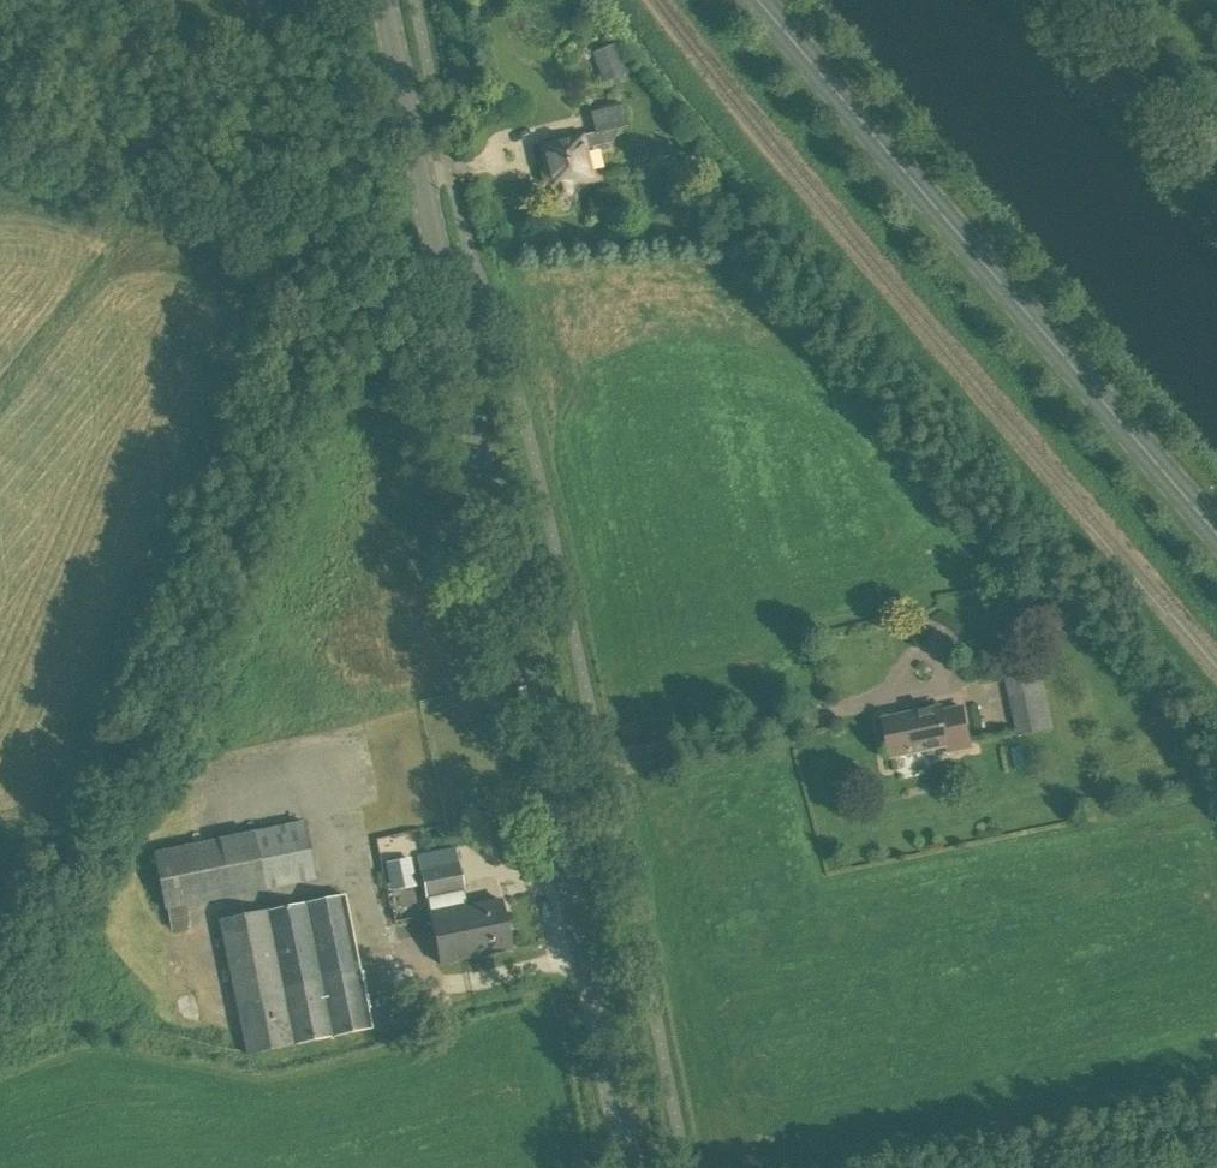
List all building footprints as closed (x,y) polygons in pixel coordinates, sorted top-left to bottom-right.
[(597,72),(618,67),(611,38),(589,43),(597,72)] [(591,114),(594,127),(596,134),(541,147),(551,188),(592,178),(585,150),(611,143),(618,133),(617,130),(628,127),(623,106),(591,114)] [(1040,672),(1006,679),(1018,737),(1052,730),(1040,672)] [(941,708),(885,720),(893,758),(949,745),(951,752),(973,748),(964,708),(942,712),(941,708)] [(164,911),(188,906),(316,880),(304,820),(152,852),(164,911)] [(466,890),(456,848),(419,857),(428,898),(466,890)] [(113,877),(125,855),(113,849),(102,872),(113,877)] [(409,858),(385,863),(388,878),(412,873),(409,858)] [(217,920),(243,1045),(245,1056),(372,1029),(344,894),(217,920)] [(431,915),(442,964),(514,948),(502,899),(431,915)] [(387,933),(412,929),(410,917),(385,921),(387,933)] [(93,918),(87,929),(105,938),(111,927),(93,918)] [(157,962),(155,979),(173,981),(176,965),(157,962)]
